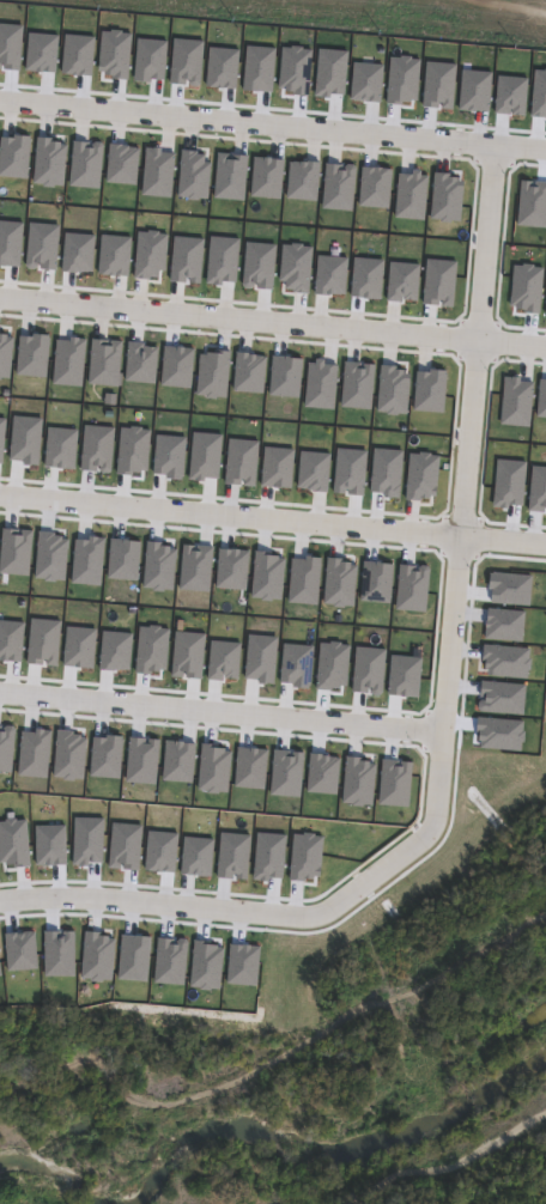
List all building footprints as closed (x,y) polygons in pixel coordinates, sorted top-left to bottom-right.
[(5,862),(5,868),(30,865),(25,819),(16,819),(16,817),(4,817),(4,820),(0,820),(0,862),(5,862)]
